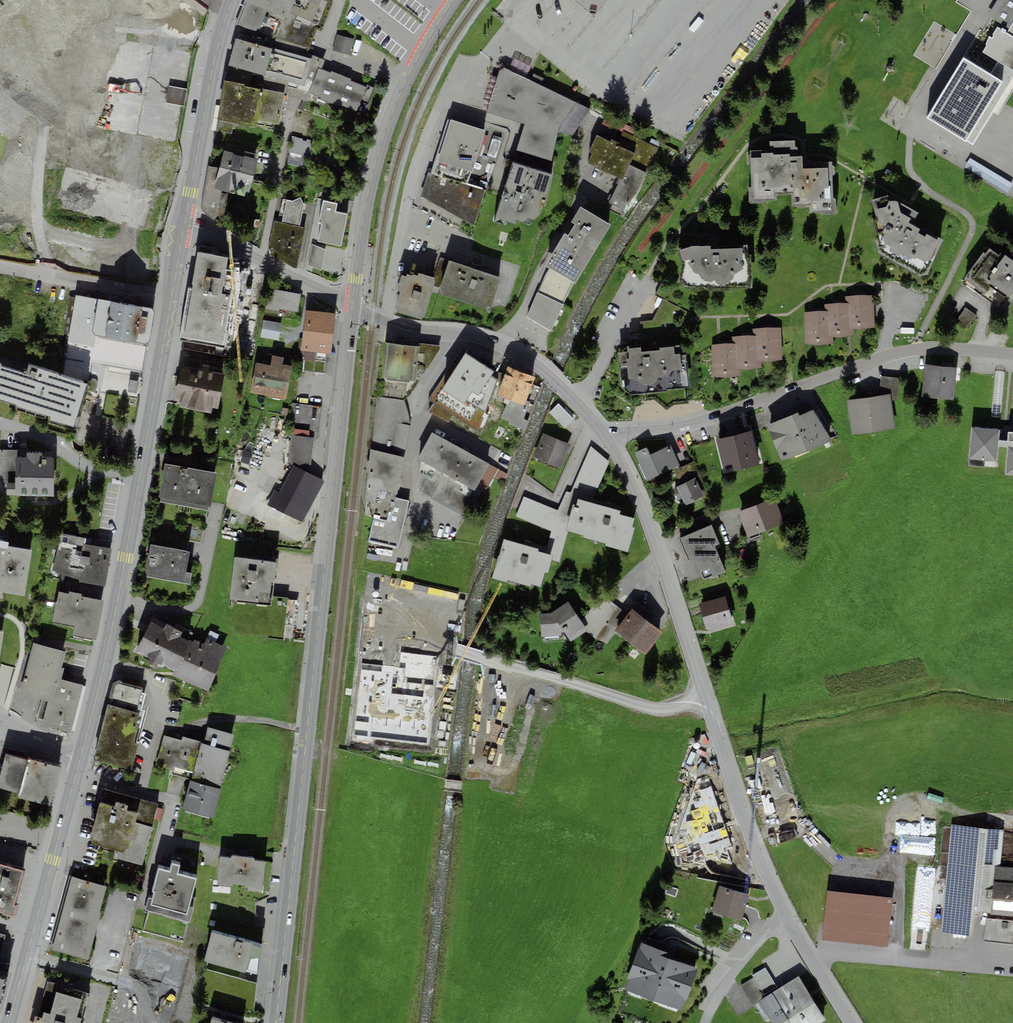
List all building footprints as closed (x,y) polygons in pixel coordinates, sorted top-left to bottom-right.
[(156,40),(181,0),(135,0),(123,20),(156,40)] [(246,1),(236,25),(272,38),(307,50),(316,28),(321,30),(331,2),(330,0),(246,0),(246,1)] [(1001,29),(1012,37),(1012,0),(998,0),(989,16),(1003,26),(1001,29)] [(1001,29),(997,27),(993,34),(994,35),(992,38),(989,37),(986,45),(987,45),(983,52),(998,62),(990,74),(963,58),(927,118),(966,142),(966,141),(973,145),(1012,76),(1012,37),(1001,29)] [(337,34),(333,50),(350,55),(354,39),(337,34)] [(228,65),(265,76),(264,77),(304,86),(306,79),(311,59),(273,47),(272,49),(236,39),(228,65)] [(326,60),(312,55),(311,59),(306,79),(312,82),(318,68),(321,69),(326,60)] [(527,76),(531,68),(515,61),(512,69),(527,76)] [(505,67),(499,71),(487,112),(525,124),(517,150),(553,161),(558,133),(573,136),(590,109),(505,67)] [(331,71),(331,73),(321,69),(318,68),(312,82),(308,92),(356,111),(360,101),(365,86),(351,81),(351,79),(331,71)] [(234,123),(256,127),(257,125),(272,127),(273,123),(279,124),(284,93),(278,92),(263,90),(245,86),(245,84),(224,81),(224,83),(217,120),(215,131),(233,134),(234,123)] [(368,104),(374,90),(374,88),(366,85),(365,86),(360,101),(368,104)] [(623,131),(633,136),(636,130),(606,116),(597,135),(610,142),(612,140),(618,143),(623,131)] [(485,131),(451,119),(450,121),(448,120),(431,174),(428,172),(421,196),(474,226),(485,191),(466,185),(470,172),(472,173),(485,131)] [(633,136),(623,131),(618,143),(612,140),(610,142),(597,135),(589,152),(593,154),(588,164),(619,179),(616,184),(618,184),(608,204),(623,210),(637,194),(659,148),(633,136)] [(291,138),(289,166),(304,167),(307,139),(291,138)] [(795,141),(770,141),(770,149),(750,150),(750,187),(749,188),(749,202),(751,203),(764,203),(765,201),(776,200),(777,195),(791,194),(792,206),(795,206),(796,208),(809,207),(810,212),(818,212),(821,215),(834,214),(835,213),(835,200),(833,198),(832,176),(835,174),(834,167),(833,166),(832,166),(832,162),(802,162),(802,156),(798,157),(798,148),(795,147),(795,141)] [(258,159),(224,150),(219,167),(214,188),(228,192),(245,196),(246,192),(249,193),(258,159)] [(1012,185),(1012,184),(970,159),(965,168),(1008,193),(1012,185)] [(552,176),(512,162),(494,222),(505,226),(506,221),(515,224),(515,221),(529,226),(540,215),(542,207),(544,207),(552,176)] [(223,217),(228,192),(214,188),(219,167),(208,165),(200,205),(204,212),(214,220),(217,216),(223,217)] [(888,196),(871,200),(876,219),(874,220),(880,251),(921,273),(938,241),(911,224),(913,222),(918,212),(888,196)] [(287,200),(282,223),(274,221),(269,246),(271,254),(297,269),(300,253),(305,228),(299,227),(304,204),(302,203),(300,198),(293,201),(287,200)] [(319,223),(322,223),(318,242),(341,247),(347,215),(335,212),(337,203),(323,200),(319,223)] [(575,284),(611,225),(580,207),(571,222),(575,224),(568,236),(565,234),(545,266),(549,268),(573,282),(575,284)] [(322,270),(325,250),(311,245),(308,265),(322,270)] [(693,246),(679,250),(682,261),(689,259),(690,261),(688,262),(695,272),(701,274),(705,281),(710,282),(714,280),(717,284),(723,285),(733,278),(734,275),(743,269),(739,262),(743,260),(743,249),(711,249),(711,246),(693,246)] [(1001,253),(999,255),(989,248),(985,254),(983,252),(964,279),(966,280),(965,283),(1001,310),(1012,293),(1012,261),(1005,255),(1005,256),(1001,253)] [(230,350),(235,323),(239,324),(249,275),(225,270),(228,258),(197,252),(191,290),(188,289),(179,340),(230,350)] [(440,288),(449,261),(440,258),(433,278),(436,279),(434,285),(440,288)] [(501,278),(449,261),(440,288),(439,291),(444,292),(443,295),(486,310),(487,306),(491,308),(501,278)] [(562,305),(573,282),(549,268),(538,293),(562,305)] [(433,278),(419,273),(418,276),(413,274),(412,276),(407,274),(406,277),(402,276),(397,290),(401,291),(395,309),(397,309),(396,312),(421,320),(422,318),(424,318),(434,285),(436,279),(433,278)] [(280,310),(298,313),(301,294),(269,289),(266,307),(265,309),(280,311),(280,310)] [(551,332),(562,305),(538,293),(527,317),(551,332)] [(874,295),(845,296),(846,303),(849,303),(850,329),(853,328),(875,328),(874,295)] [(154,310),(76,296),(65,357),(143,370),(154,310)] [(853,336),(853,328),(850,329),(849,303),(846,303),(824,304),(825,311),(828,311),(829,337),(833,337),(853,336)] [(968,328),(977,316),(966,308),(957,319),(968,328)] [(330,354),(335,313),(306,310),(301,351),(305,351),(316,353),(330,354)] [(833,344),(833,337),(829,337),(828,311),(825,311),(804,312),(805,346),(833,344)] [(282,323),(263,320),(260,337),(278,341),(282,323)] [(781,327),(752,328),(752,336),(756,336),(757,361),(761,361),(782,361),(781,327)] [(762,368),(761,361),(757,361),(756,336),(752,336),(732,337),(732,343),(735,343),(737,369),(740,369),(762,368)] [(741,377),(740,369),(737,369),(735,343),(732,343),(711,344),(713,378),(741,377)] [(416,381),(419,347),(385,344),(382,378),(416,381)] [(641,347),(627,349),(627,352),(618,353),(620,380),(624,380),(625,390),(631,395),(668,392),(667,390),(689,387),(686,355),(680,355),(679,345),(674,346),(674,347),(660,348),(660,350),(642,352),(641,347)] [(316,353),(305,351),(304,360),(315,362),(316,353)] [(485,413),(497,380),(491,375),(494,372),(466,353),(441,390),(464,404),(466,401),(484,412),(485,413)] [(285,399),(291,369),(292,366),(283,364),(284,357),(272,355),(271,365),(255,362),(250,393),(285,399)] [(29,365),(26,374),(1,366),(2,365),(0,364),(0,401),(15,406),(14,409),(74,429),(88,385),(29,365)] [(179,408),(211,414),(212,408),(218,409),(225,374),(214,372),(215,368),(203,365),(202,370),(181,366),(175,400),(181,402),(179,408)] [(953,399),(956,367),(925,365),(922,397),(953,399)] [(526,401),(535,377),(508,367),(497,395),(506,398),(525,405),(526,401)] [(899,378),(881,376),(879,396),(889,394),(890,400),(897,399),(899,378)] [(846,401),(851,435),(895,429),(890,400),(889,394),(879,396),(846,401)] [(411,426),(405,403),(404,400),(379,396),(374,422),(376,423),(371,449),(405,458),(411,426)] [(534,404),(526,401),(525,405),(506,398),(503,403),(506,404),(500,418),(509,421),(508,424),(525,430),(534,404)] [(575,419),(558,404),(549,413),(566,429),(575,419)] [(798,412),(767,426),(782,462),(832,440),(813,410),(800,415),(798,412)] [(999,430),(972,427),(969,460),(996,462),(997,446),(998,441),(999,430)] [(293,436),(309,438),(310,431),(294,429),(293,436)] [(759,465),(751,431),(716,440),(724,473),(759,465)] [(490,464),(432,432),(418,459),(420,460),(418,491),(466,518),(481,491),(476,488),(490,464)] [(571,445),(543,433),(534,456),(561,468),(571,445)] [(1008,433),(1007,441),(998,441),(997,446),(1009,447),(1005,474),(1012,475),(1012,433),(1008,433)] [(293,436),(291,436),(288,464),(294,465),(310,473),(314,438),(309,438),(293,436)] [(637,460),(646,480),(680,465),(671,445),(650,454),(647,448),(635,453),(637,460)] [(609,462),(590,447),(570,493),(566,492),(558,510),(524,496),(515,516),(551,530),(544,553),(553,556),(551,560),(559,562),(568,531),(566,531),(573,504),(576,505),(578,499),(590,502),(609,462)] [(398,548),(409,501),(396,498),(405,458),(371,449),(366,495),(374,519),(369,543),(398,548)] [(17,450),(0,450),(0,493),(7,493),(7,484),(16,484),(16,458),(17,458),(17,450)] [(53,458),(42,458),(42,453),(27,453),(27,458),(17,458),(16,458),(16,484),(7,484),(7,493),(7,496),(16,496),(53,496),(53,458)] [(159,498),(161,498),(160,502),(207,511),(208,506),(211,507),(217,473),(165,464),(159,498)] [(498,469),(490,464),(476,488),(481,491),(484,493),(494,477),(498,469)] [(302,522),(325,481),(310,473),(294,465),(279,493),(274,491),(267,504),(271,507),(302,522)] [(507,474),(498,469),(494,477),(503,483),(507,474)] [(704,496),(696,478),(676,487),(679,494),(676,495),(679,501),(682,500),(685,505),(704,496)] [(737,513),(747,538),(784,523),(774,498),(737,513)] [(590,502),(578,499),(576,505),(573,504),(566,531),(568,531),(584,535),(583,537),(606,543),(605,546),(628,552),(634,528),(632,528),(635,519),(620,515),(621,511),(590,502)] [(725,570),(716,549),(715,546),(720,544),(712,525),(680,538),(688,557),(689,560),(695,558),(704,579),(712,575),(713,578),(726,572),(725,570)] [(105,587),(112,549),(86,545),(84,544),(85,538),(61,535),(52,571),(80,580),(80,583),(105,587)] [(539,549),(504,539),(492,579),(507,583),(508,580),(531,586),(531,584),(541,587),(545,572),(548,573),(551,560),(553,556),(544,553),(538,552),(539,549)] [(8,547),(8,542),(0,541),(0,592),(24,597),(32,551),(8,547)] [(145,573),(148,574),(147,577),(190,585),(192,573),(186,572),(190,552),(150,544),(145,573)] [(276,562),(234,558),(230,599),(272,604),(276,562)] [(53,622),(74,626),(72,634),(96,639),(98,631),(104,601),(81,596),(82,594),(69,591),(69,594),(59,592),(53,622)] [(725,596),(698,604),(705,628),(732,621),(725,596)] [(587,631),(568,602),(551,613),(540,614),(542,637),(562,636),(561,633),(565,633),(571,642),(587,631)] [(632,609),(615,631),(646,655),(663,633),(632,609)] [(164,629),(150,622),(135,652),(150,660),(148,663),(160,669),(162,665),(174,671),(172,675),(176,677),(192,643),(189,642),(180,637),(183,633),(166,624),(164,629)] [(189,640),(189,642),(192,643),(176,677),(207,691),(228,648),(206,638),(203,644),(194,640),(193,642),(189,640)] [(65,651),(33,643),(20,694),(48,701),(53,702),(57,685),(59,685),(61,680),(64,668),(61,667),(65,651)] [(428,746),(436,656),(401,653),(400,668),(361,664),(354,739),(428,746)] [(83,685),(61,680),(59,685),(57,685),(53,702),(48,701),(42,725),(70,733),(83,685)] [(139,744),(136,744),(145,711),(141,710),(145,694),(141,693),(143,688),(118,681),(113,684),(108,705),(96,750),(100,751),(97,761),(132,770),(139,744)] [(182,740),(164,735),(156,767),(173,771),(175,767),(194,772),(191,781),(220,789),(230,751),(234,735),(208,728),(203,744),(201,744),(201,741),(182,737),(182,740)] [(19,793),(18,797),(50,806),(61,768),(29,759),(28,760),(6,754),(0,774),(0,788),(19,793)] [(732,848),(707,777),(697,779),(675,838),(684,864),(693,864),(715,857),(716,860),(732,864),(728,849),(732,848)] [(214,818),(221,789),(220,789),(191,781),(190,781),(182,810),(214,818)] [(153,827),(151,827),(157,804),(106,790),(102,804),(99,803),(89,840),(92,841),(91,844),(115,851),(113,858),(142,866),(153,827)] [(1003,829),(952,825),(941,934),(973,937),(975,911),(990,913),(992,898),(995,867),(1000,868),(1003,829)] [(231,856),(231,858),(220,857),(218,883),(218,885),(232,886),(232,884),(247,885),(247,887),(248,888),(248,891),(261,891),(261,888),(263,889),(265,862),(254,861),(254,860),(254,858),(231,856)] [(193,911),(189,909),(197,880),(177,874),(179,866),(172,864),(170,872),(161,870),(159,869),(152,892),(154,893),(152,899),(148,898),(145,910),(190,922),(193,911)] [(24,871),(0,865),(0,909),(4,910),(2,913),(4,915),(12,916),(14,915),(17,908),(14,907),(24,871)] [(1000,868),(995,867),(992,898),(1012,900),(1012,869),(1000,868)] [(106,887),(72,876),(52,950),(86,959),(88,959),(101,913),(99,913),(106,887)] [(750,895),(719,886),(711,912),(743,921),(750,895)] [(892,897),(826,891),(822,940),(887,947),(892,897)] [(261,948),(253,945),(253,944),(211,933),(204,962),(245,973),(246,971),(257,974),(261,948)] [(682,1011),(697,968),(665,957),(667,953),(641,944),(639,948),(624,991),(682,1011)] [(187,957),(142,945),(134,972),(179,984),(187,957)] [(9,965),(0,962),(0,998),(9,965)] [(753,977),(766,997),(778,989),(765,968),(752,976),(753,977)] [(759,1001),(773,1022),(821,1022),(826,1020),(820,1009),(799,976),(778,989),(766,997),(759,1001)] [(753,977),(724,995),(736,1015),(759,1001),(766,997),(753,977)] [(48,982),(38,1018),(35,1017),(34,1022),(80,1022),(82,1019),(81,1018),(88,994),(48,982)]
